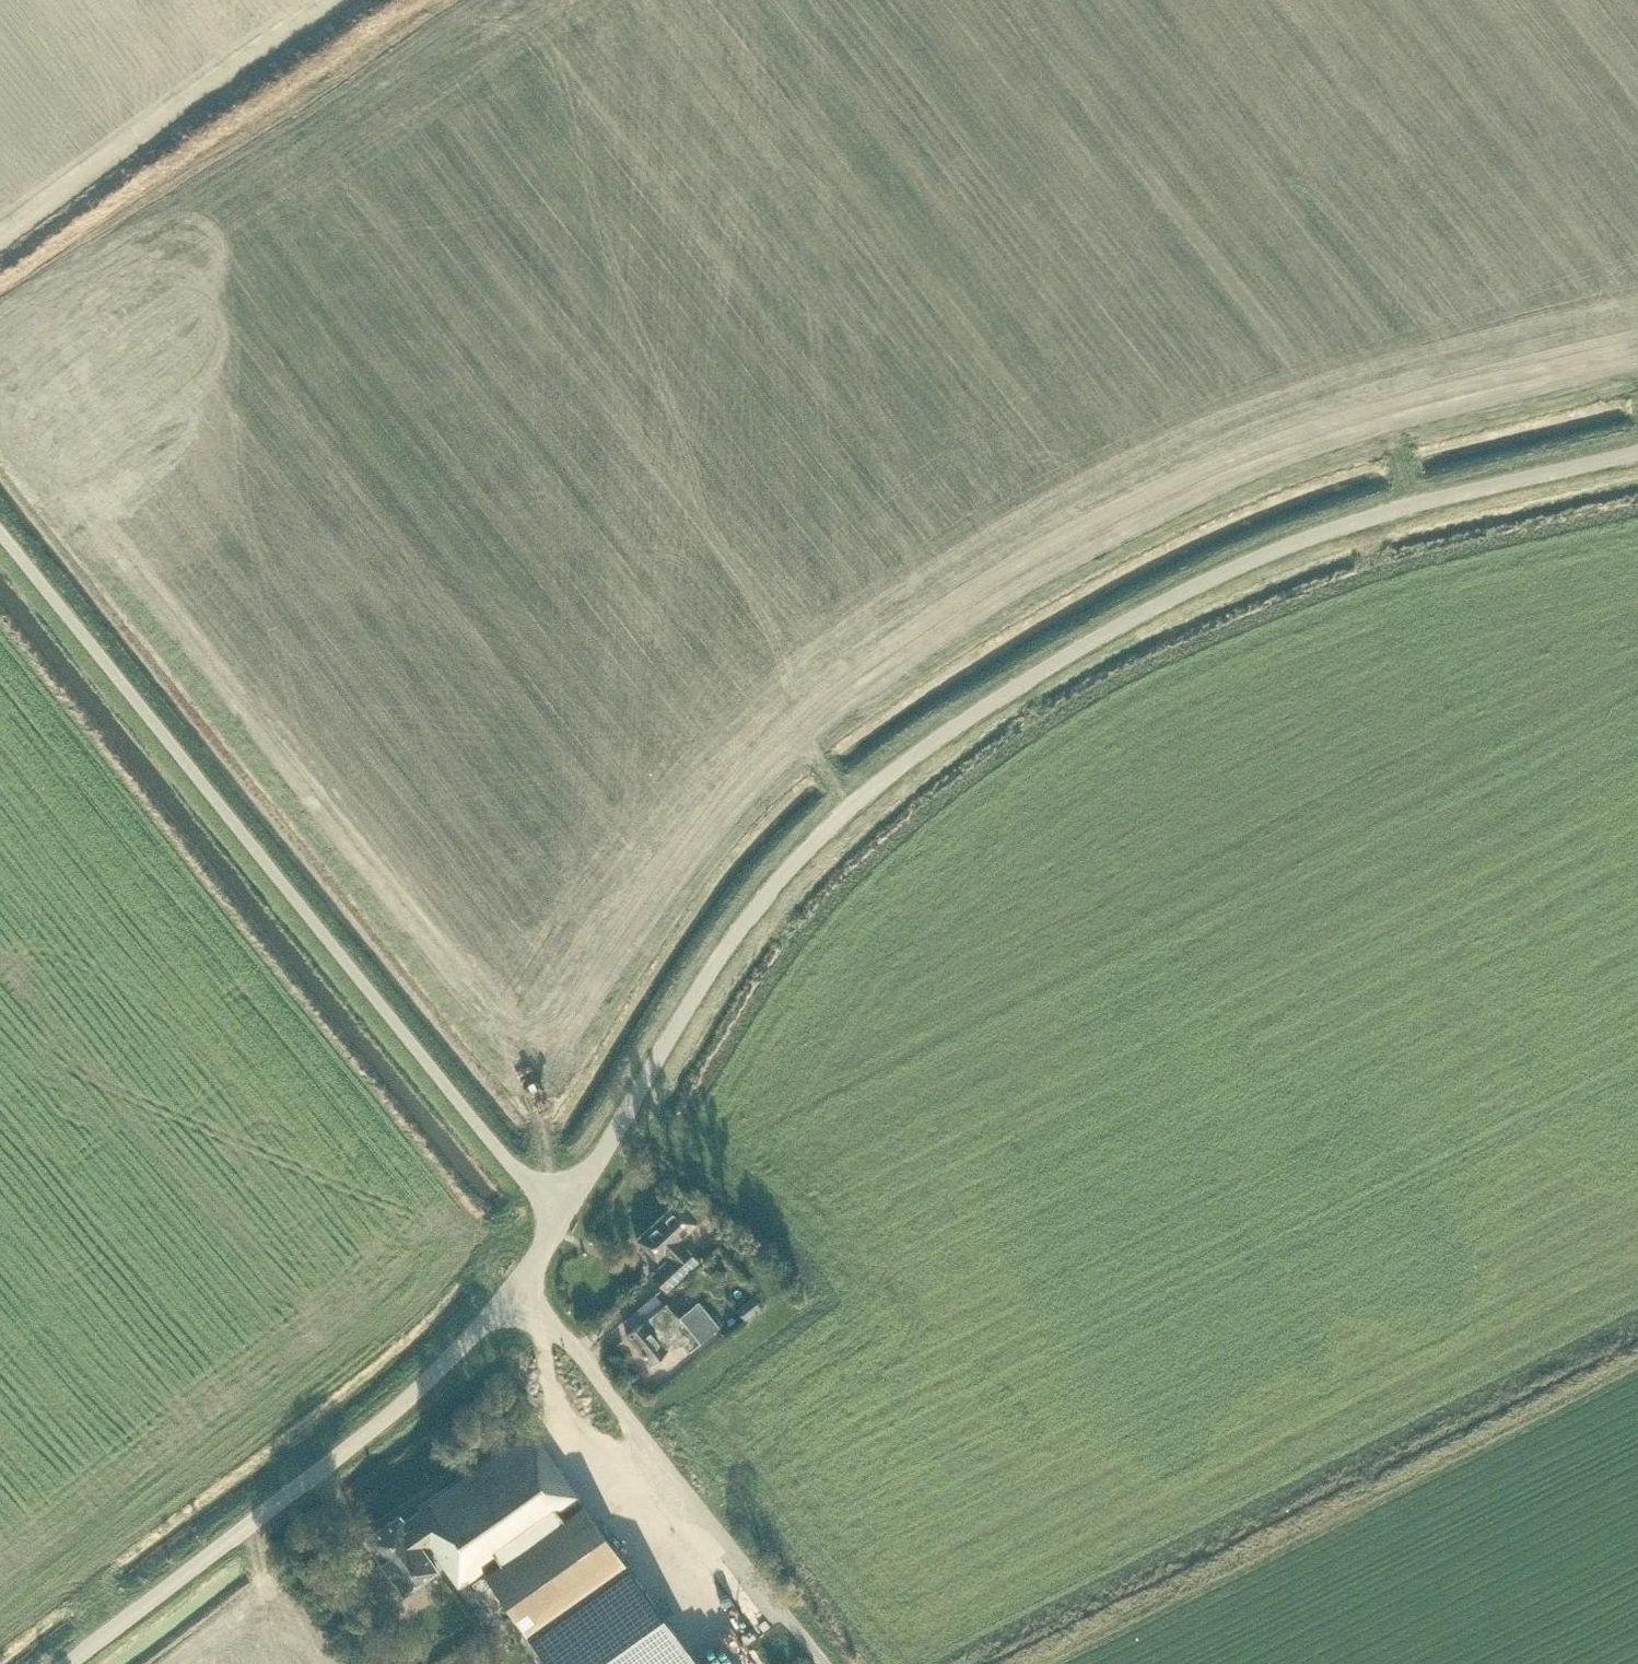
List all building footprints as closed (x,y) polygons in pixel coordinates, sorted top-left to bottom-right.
[(676,1241),(681,1237),(696,1223),(676,1201),(636,1239),(656,1260),(661,1255),(665,1259),(649,1275),(665,1292),(696,1262),(676,1241)] [(726,1248),(736,1239),(725,1226),(715,1235),(726,1248)] [(709,1277),(716,1285),(723,1278),(715,1270),(709,1277)] [(746,1300),(735,1310),(743,1320),(761,1306),(752,1296),(755,1293),(751,1287),(742,1295),(746,1300)] [(666,1349),(664,1347),(673,1339),(679,1346),(681,1343),(688,1351),(699,1342),(719,1326),(698,1301),(677,1318),(664,1302),(639,1324),(626,1334),(650,1363),(666,1349)] [(403,1521),(398,1514),(364,1538),(401,1592),(435,1568),(426,1554),(432,1550),(441,1564),(457,1586),(496,1558),(499,1563),(470,1583),(491,1612),(503,1603),(522,1630),(621,1560),(582,1504),(562,1519),(559,1514),(579,1500),(528,1428),(417,1506),(420,1510),(403,1521)] [(692,1660),(622,1564),(525,1634),(547,1663),(686,1663),(692,1660)]
